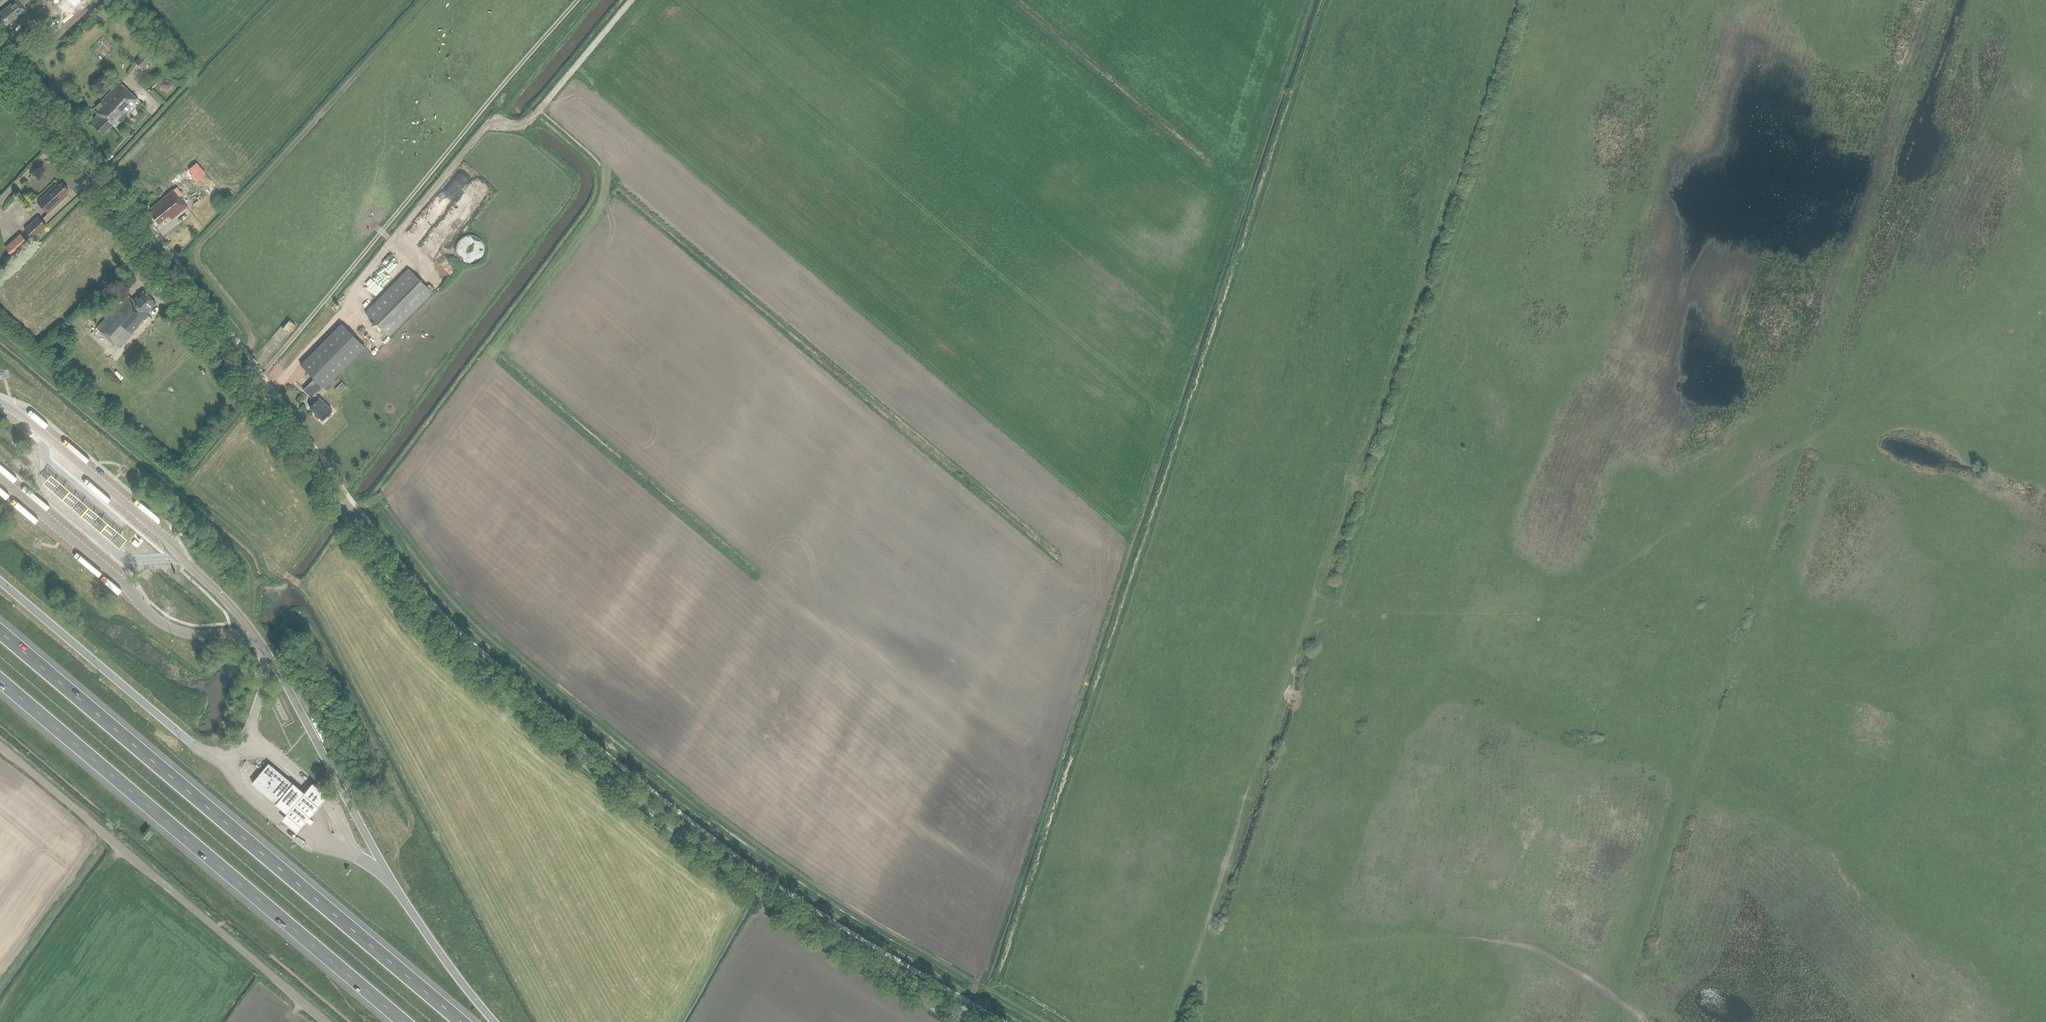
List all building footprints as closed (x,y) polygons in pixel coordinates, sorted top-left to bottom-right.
[(29,0),(16,0),(1,12),(3,14),(0,16),(6,23),(8,21),(10,23),(27,9),(24,5),(29,0)] [(143,69),(155,57),(148,50),(136,62),(143,69)] [(113,124),(115,127),(140,101),(120,83),(93,110),(98,114),(91,122),(103,134),(113,124)] [(197,163),(189,169),(193,175),(201,168),(197,163)] [(469,181),(470,173),(462,172),(460,179),(469,181)] [(459,204),(469,213),(489,192),(479,182),(459,204)] [(57,183),(37,202),(48,213),(68,195),(66,192),(68,190),(62,183),(59,185),(57,183)] [(187,207),(177,194),(180,192),(177,188),(174,191),(173,190),(151,209),(153,212),(151,214),(159,224),(169,216),(171,219),(187,207)] [(46,225),(37,216),(24,229),(32,238),(46,225)] [(21,233),(5,247),(14,257),(30,243),(21,233)] [(478,252),(483,241),(469,234),(463,247),(470,250),(471,249),(478,252)] [(365,313),(389,336),(432,292),(409,269),(365,313)] [(122,300),(97,327),(118,348),(149,316),(146,313),(156,303),(143,291),(137,298),(136,297),(133,300),(128,296),(123,301),(122,300)] [(288,334),(295,325),(289,320),(282,329),(288,334)] [(341,323),(300,365),(314,379),(303,390),(312,398),(312,397),(316,401),(309,407),(323,420),(332,411),(319,397),(319,398),(315,394),(317,392),(318,393),(323,387),(324,389),(365,347),(341,323)] [(346,387),(341,382),(334,389),(339,394),(346,387)] [(277,803),(293,784),(268,763),(252,782),(277,803)] [(303,793),(293,785),(277,804),(287,812),(282,819),(297,832),(324,799),(328,795),(312,782),(309,787),(303,793)]
